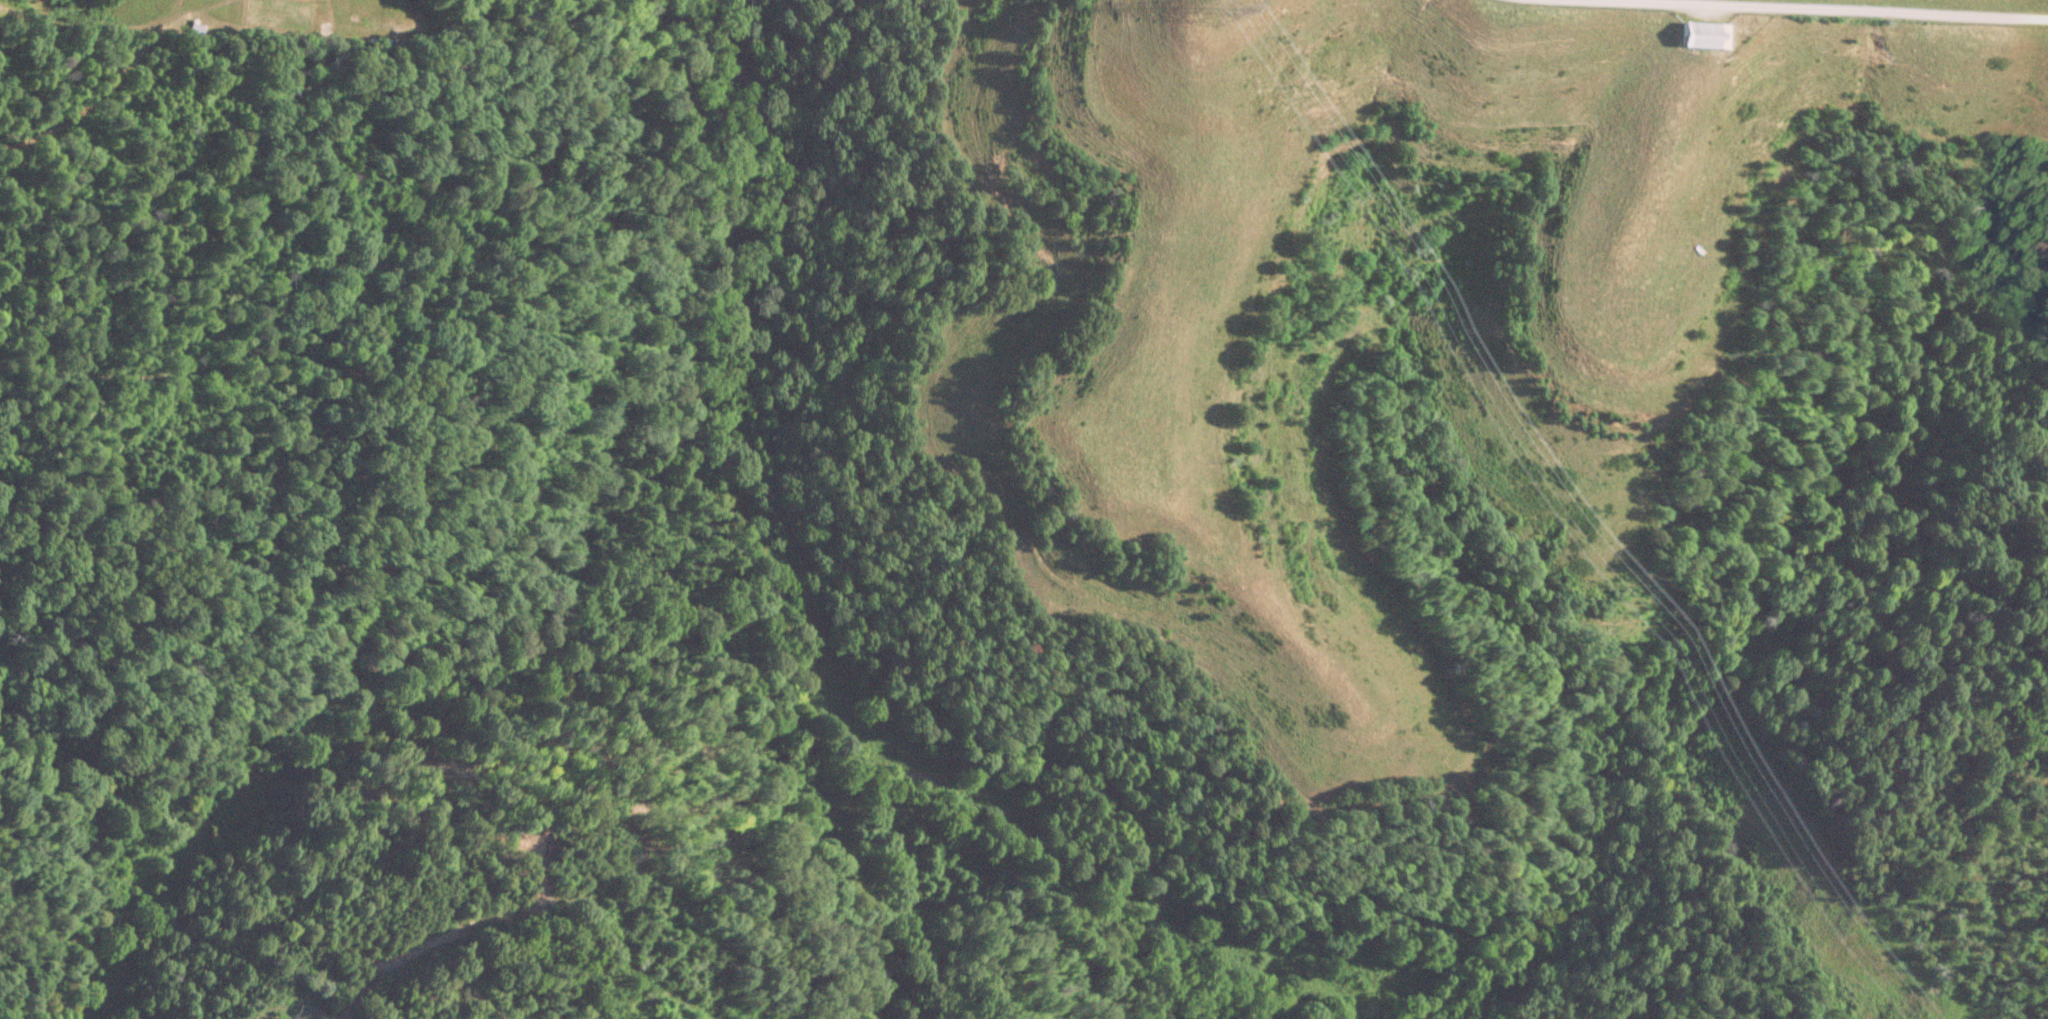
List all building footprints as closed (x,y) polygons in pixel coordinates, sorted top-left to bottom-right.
[(1732,22),(1686,21),(1685,47),(1732,48),(1732,22)]
